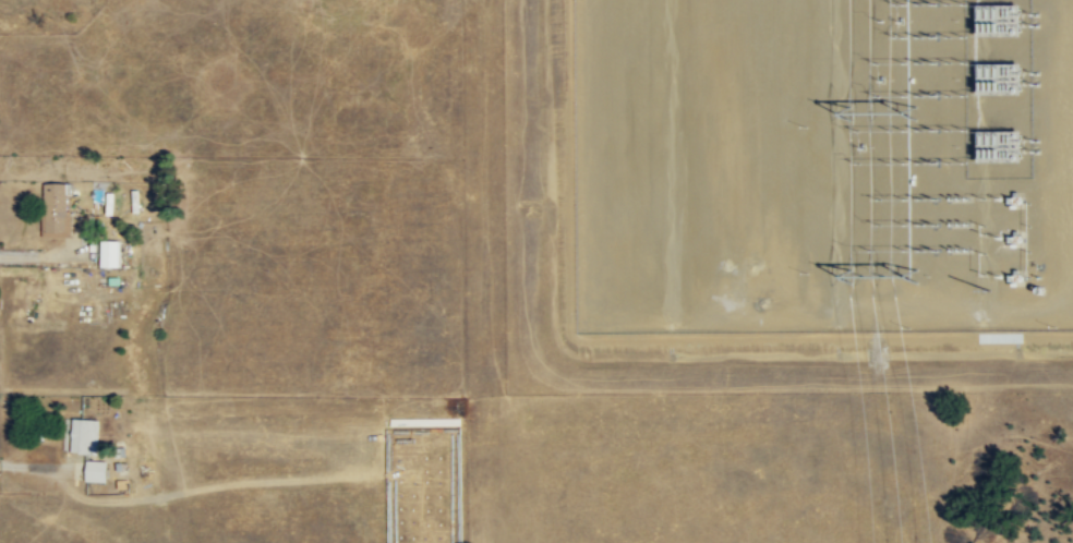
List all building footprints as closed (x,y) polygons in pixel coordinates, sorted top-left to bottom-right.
[(70,236),(70,193),(72,193),(72,182),(44,182),(44,236),(70,236)] [(121,266),(121,239),(101,239),(102,267),(121,266)] [(72,452),(99,453),(99,419),(73,418),(72,452)] [(107,461),(86,460),(86,481),(107,482),(107,461)]
